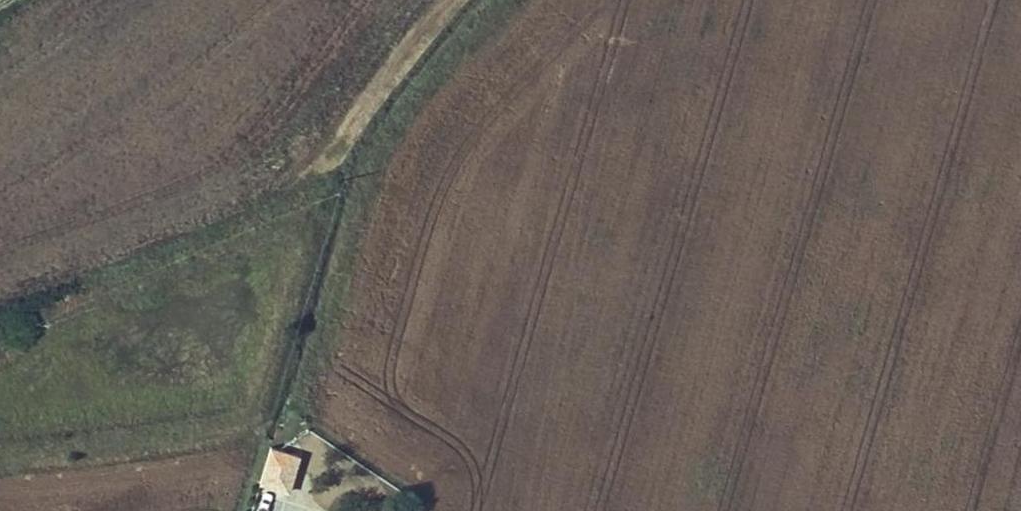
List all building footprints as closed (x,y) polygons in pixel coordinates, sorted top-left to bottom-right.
[(299,455),(275,447),(273,455),(297,462),(299,455)] [(297,462),(273,455),(264,484),(288,491),(297,462)]
